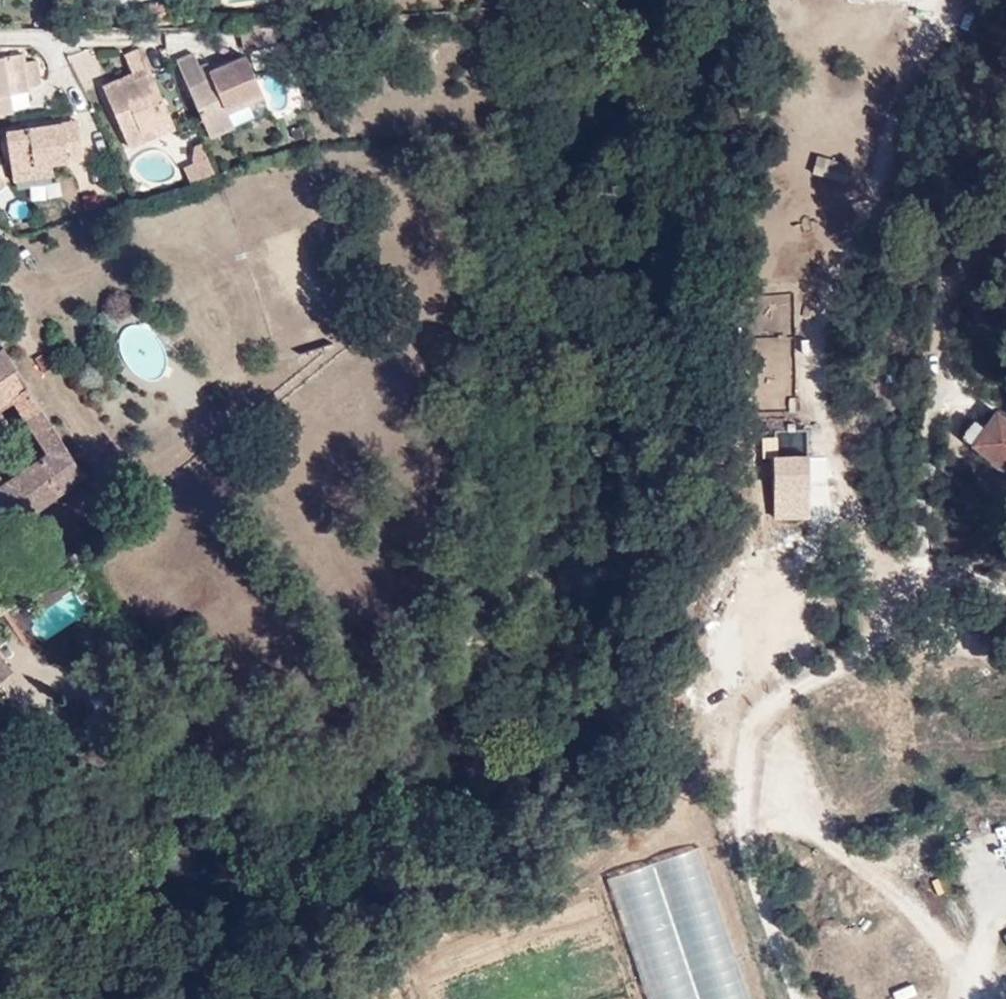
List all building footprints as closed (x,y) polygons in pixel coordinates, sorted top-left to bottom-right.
[(62,26),(62,13),(48,13),(47,12),(47,26),(61,26),(62,26)] [(276,40),(273,24),(268,23),(264,25),(269,41),(276,40)] [(269,41),(264,25),(240,30),(245,47),(269,41)] [(147,130),(175,118),(145,49),(129,56),(137,73),(107,87),(119,114),(125,111),(127,119),(122,120),(132,146),(150,138),(147,130)] [(14,113),(12,94),(32,92),(31,87),(42,86),(44,83),(41,61),(28,63),(27,54),(0,58),(0,115),(14,113)] [(246,56),(213,70),(207,74),(204,67),(197,54),(180,61),(212,137),(237,126),(230,113),(265,97),(246,56)] [(207,74),(213,70),(210,64),(204,67),(207,74)] [(125,111),(119,114),(122,120),(127,119),(125,111)] [(178,127),(175,118),(147,130),(150,138),(178,127)] [(68,129),(67,124),(11,132),(16,168),(56,162),(88,159),(83,126),(68,129)] [(299,137),(305,135),(302,124),(294,128),(299,137)] [(204,152),(180,160),(188,185),(212,177),(204,152)] [(846,183),(850,164),(814,156),(809,175),(846,183)] [(56,162),(16,168),(18,180),(59,175),(56,162)] [(139,319),(111,344),(144,381),(173,356),(139,319)] [(83,471),(2,344),(0,346),(0,407),(12,399),(45,449),(2,478),(0,474),(0,532),(83,471)] [(799,391),(763,394),(765,424),(801,421),(799,391)] [(996,410),(971,441),(1005,470),(1005,418),(996,410)] [(808,454),(774,454),(775,515),(809,515),(808,454)] [(63,597),(27,629),(41,645),(78,613),(63,597)] [(9,671),(0,659),(0,679),(9,671)]
